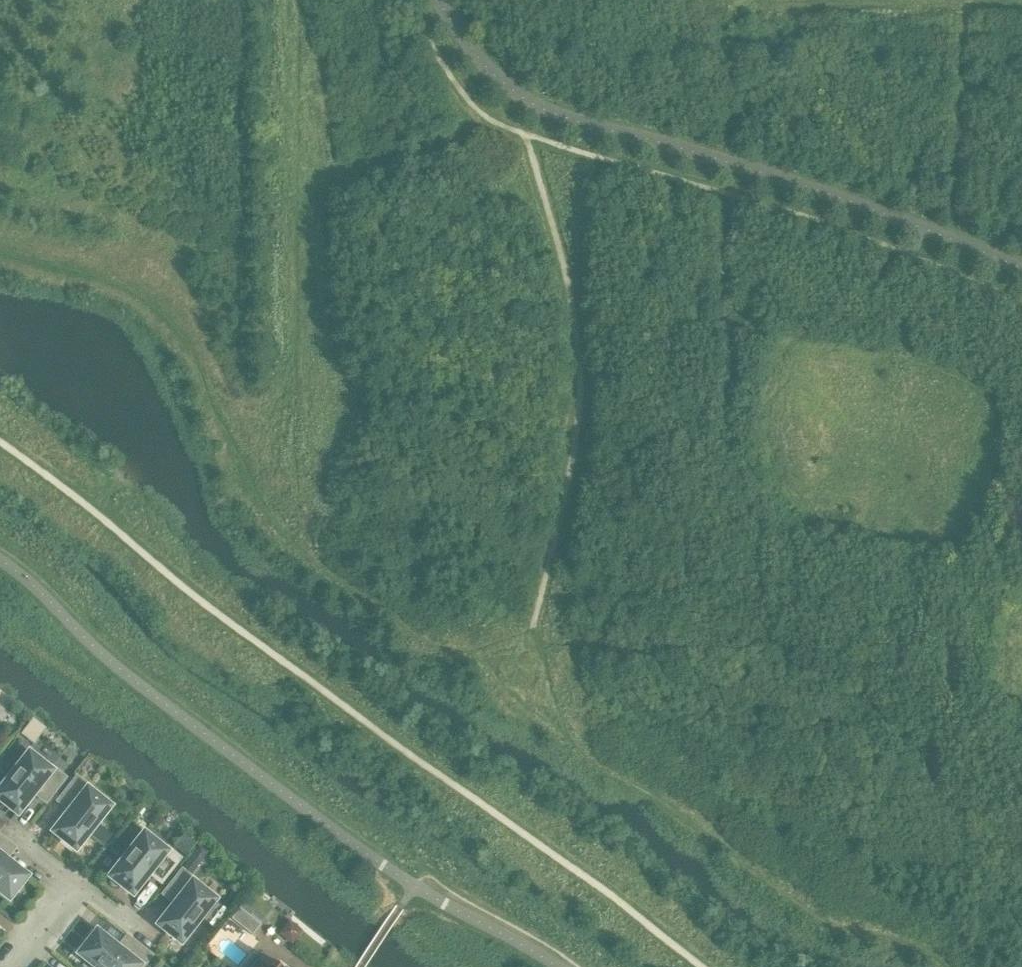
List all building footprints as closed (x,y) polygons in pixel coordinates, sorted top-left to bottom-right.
[(65,778),(51,767),(49,770),(28,754),(0,789),(0,800),(17,813),(33,793),(45,803),(65,778)] [(75,849),(108,807),(87,790),(90,787),(76,776),(57,801),(69,811),(53,832),(75,849)] [(161,883),(180,858),(166,847),(164,850),(143,834),(110,877),(111,878),(110,880),(110,883),(112,886),(115,887),(117,886),(120,885),(132,894),(148,873),(161,883)] [(5,860),(15,848),(0,836),(0,892),(8,899),(26,876),(5,860)] [(199,847),(187,862),(196,869),(207,854),(199,847)] [(180,942),(213,900),(193,883),(195,880),(181,869),(162,894),(174,904),(158,925),(180,942)] [(260,924),(239,908),(231,918),(251,935),(260,924)] [(151,955),(127,936),(117,948),(96,932),(79,954),(95,966),(137,966),(138,966),(142,966),(151,955)] [(261,955),(259,957),(252,952),(240,966),(277,966),(261,955)]
